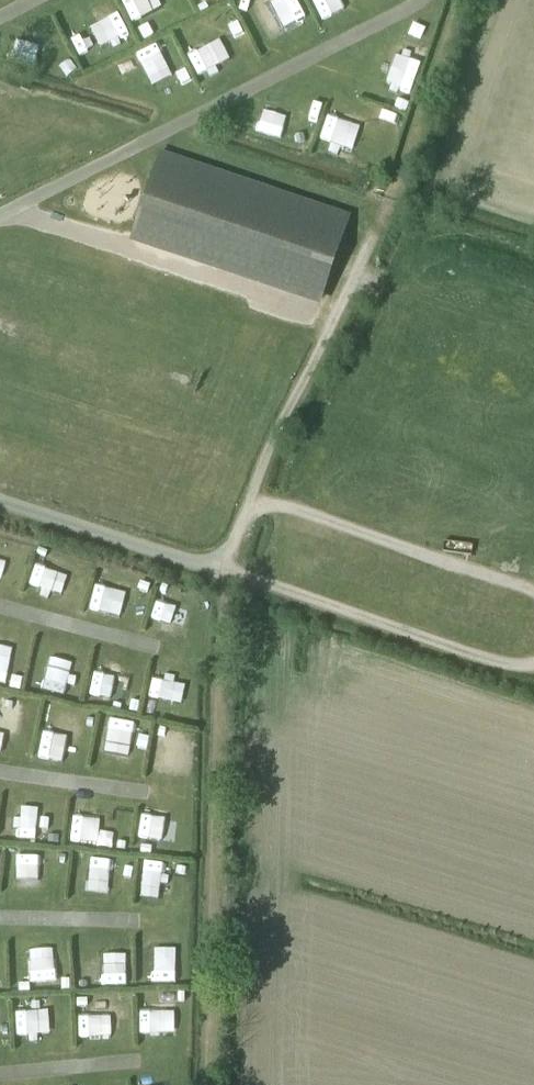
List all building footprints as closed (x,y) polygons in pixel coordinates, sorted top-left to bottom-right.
[(304,201),(163,158),(135,244),(276,284),(304,201)] [(304,201),(276,284),(322,300),(350,217),(304,201)]
